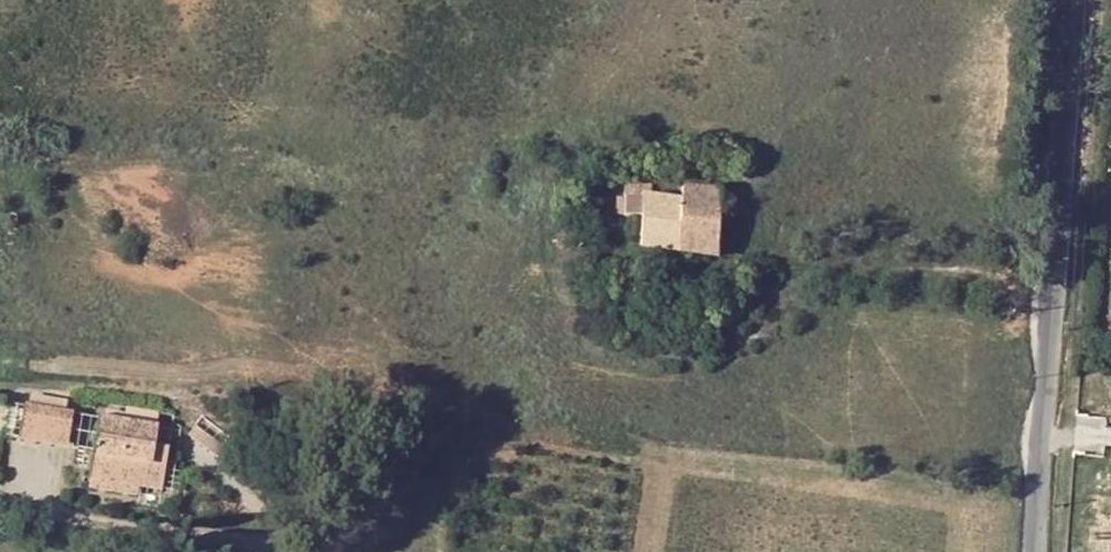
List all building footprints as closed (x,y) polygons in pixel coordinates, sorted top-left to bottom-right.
[(634,259),(704,268),(713,203),(643,189),(638,210),(617,206),(613,229),(637,234),(634,259)] [(18,435),(67,445),(73,409),(25,400),(18,435)] [(101,410),(84,481),(160,498),(172,448),(155,444),(159,424),(101,410)]
